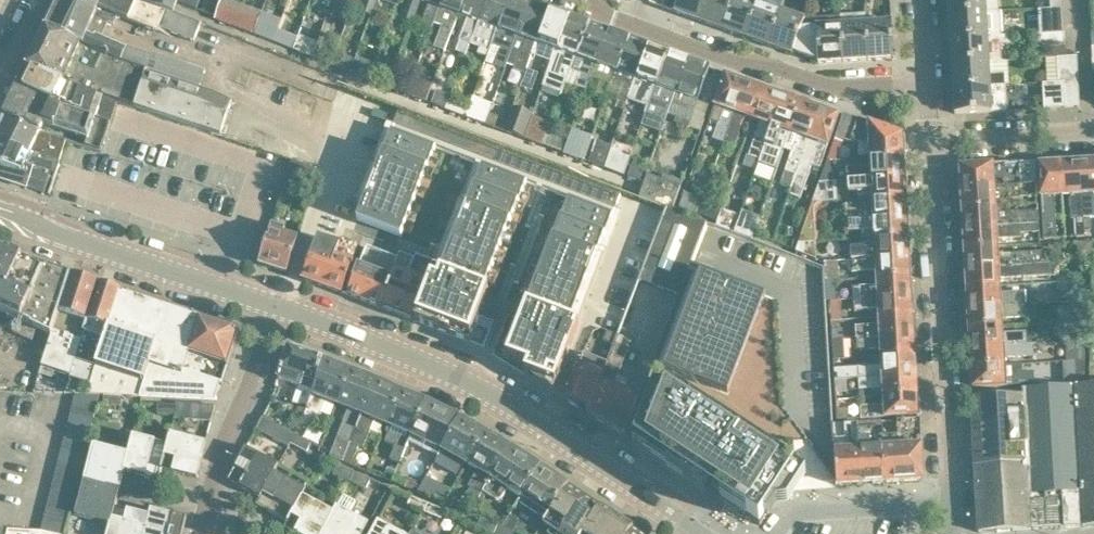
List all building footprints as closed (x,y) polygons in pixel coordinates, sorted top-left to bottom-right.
[(47,28),(231,103),(232,100),(213,91),(200,86),(205,70),(153,53),(152,55),(126,46),(102,36),(108,22),(114,24),(116,19),(73,0),(60,0),(47,28)] [(116,19),(157,36),(160,28),(166,10),(154,5),(143,0),(73,0),(116,19)] [(154,5),(166,10),(174,13),(178,1),(178,0),(156,0),(154,5)] [(178,1),(197,8),(200,0),(178,0),(178,1)] [(215,17),(234,24),(241,4),(231,0),(221,0),(215,17)] [(338,15),(349,19),(355,0),(343,0),(338,15)] [(359,16),(370,20),(377,0),(365,0),(359,16)] [(403,19),(414,23),(422,2),(423,2),(424,0),(410,0),(403,19)] [(422,27),(432,30),(434,22),(439,9),(441,9),(444,0),(424,0),(423,2),(430,5),(422,27)] [(434,22),(444,26),(441,33),(436,46),(446,50),(458,15),(461,16),(467,0),(444,0),(441,9),(439,9),(434,22)] [(457,52),(466,55),(471,44),(472,44),(488,0),(467,0),(461,16),(469,19),(457,52)] [(472,44),(478,46),(489,50),(491,44),(497,30),(499,30),(509,0),(488,0),(472,44)] [(491,44),(501,48),(495,66),(504,69),(506,64),(517,37),(518,37),(531,1),(528,0),(509,0),(499,30),(497,30),(491,44)] [(662,7),(674,11),(678,0),(664,0),(662,7)] [(674,11),(695,19),(703,0),(678,0),(674,11)] [(695,19),(719,27),(729,0),(703,0),(695,19)] [(719,27),(743,36),(756,2),(756,0),(729,0),(719,27)] [(949,14),(998,11),(998,0),(949,0),(949,14)] [(1049,9),(1063,8),(1063,0),(1049,0),(1049,9)] [(517,37),(506,64),(515,67),(514,71),(524,74),(531,54),(535,44),(538,44),(551,8),(531,1),(518,37),(517,37)] [(743,36),(766,44),(779,10),(756,2),(743,36)] [(241,4),(234,24),(254,31),(262,11),(241,4)] [(535,44),(531,54),(551,61),(555,51),(557,52),(570,15),(551,8),(538,44),(535,44)] [(1049,9),(1048,9),(1049,33),(1065,32),(1063,8),(1049,9)] [(166,10),(160,28),(194,41),(201,23),(174,13),(166,10)] [(779,10),(766,44),(791,53),(800,29),(804,19),(779,10)] [(262,11),(254,31),(275,40),(280,28),(283,19),(262,11)] [(1003,36),(1001,11),(998,11),(949,14),(951,39),(1003,36)] [(841,62),(867,60),(864,14),(839,16),(839,25),(841,62)] [(866,14),(864,14),(867,60),(894,58),(892,21),(867,23),(866,14)] [(551,61),(542,85),(562,92),(565,84),(574,58),(577,59),(590,23),(570,15),(557,52),(555,51),(551,61)] [(804,19),(800,29),(791,53),(793,54),(793,52),(818,61),(818,63),(841,62),(839,25),(839,16),(804,19)] [(574,58),(565,84),(586,91),(591,77),(595,65),(597,66),(610,30),(590,23),(577,59),(574,58)] [(47,28),(27,69),(97,95),(117,101),(221,135),(231,103),(47,28)] [(280,28),(275,40),(281,42),(295,48),(297,41),(299,35),(280,28)] [(595,65),(591,77),(600,80),(594,96),(604,100),(611,81),(614,72),(617,73),(630,37),(610,30),(597,66),(595,65)] [(1038,34),(1035,34),(1036,48),(1066,47),(1065,32),(1049,33),(1038,34)] [(297,41),(295,48),(313,55),(319,40),(300,33),(299,35),(297,41)] [(951,39),(952,63),(989,61),(1001,61),(1001,45),(1010,45),(1010,36),(1003,36),(951,39)] [(614,72),(611,81),(621,84),(616,97),(627,101),(628,97),(634,79),(637,80),(650,45),(635,39),(630,37),(617,73),(614,72)] [(634,79),(628,97),(648,105),(655,86),(656,87),(669,51),(650,45),(637,80),(634,79)] [(337,51),(333,63),(352,70),(355,61),(356,58),(337,51)] [(648,105),(645,112),(655,115),(654,118),(664,122),(667,115),(668,112),(675,94),(676,94),(689,59),(669,51),(656,87),(655,86),(648,105)] [(1066,57),(1057,58),(1058,82),(1065,82),(1066,108),(1080,107),(1078,64),(1077,57),(1066,57)] [(675,94),(668,112),(675,115),(673,120),(688,125),(711,66),(695,61),(689,59),(676,94),(675,94)] [(355,61),(352,70),(371,78),(375,68),(355,61)] [(989,61),(952,63),(954,88),(1004,86),(1004,77),(990,78),(989,61)] [(375,68),(371,78),(391,86),(394,78),(395,76),(375,68)] [(27,69),(18,88),(59,106),(94,118),(110,123),(117,101),(97,95),(27,69)] [(716,102),(709,121),(718,125),(713,140),(726,144),(749,82),(739,79),(737,76),(731,74),(729,75),(726,74),(716,102)] [(394,78),(391,86),(409,93),(410,91),(412,85),(394,78)] [(412,85),(410,91),(429,98),(434,85),(415,78),(412,85)] [(749,82),(726,144),(735,148),(747,114),(757,117),(768,87),(766,88),(762,87),(761,84),(755,82),(752,83),(749,82)] [(1045,83),(1043,83),(1044,109),(1066,108),(1065,82),(1058,82),(1045,83)] [(1006,85),(1004,86),(954,88),(955,114),(1007,111),(1007,110),(1002,110),(1001,97),(1006,97),(1006,85)] [(762,119),(750,154),(762,158),(765,149),(785,95),(776,92),(775,89),(768,87),(757,117),(762,119)] [(18,88),(4,116),(40,132),(44,124),(88,139),(94,118),(59,106),(18,88)] [(470,104),(465,116),(485,123),(489,112),(492,102),(473,95),(470,104)] [(765,149),(761,160),(780,167),(793,131),(803,101),(799,100),(798,97),(792,95),(789,96),(785,95),(765,149)] [(451,97),(447,108),(465,116),(470,104),(451,97)] [(791,153),(780,185),(792,189),(822,108),(813,105),(812,102),(806,100),(803,101),(793,131),(785,151),(791,153)] [(509,119),(505,130),(524,137),(529,123),(533,112),(514,105),(509,119)] [(792,189),(789,195),(800,199),(810,173),(808,173),(811,163),(820,167),(829,144),(839,115),(839,114),(837,113),(835,111),(829,108),(826,110),(822,108),(792,189)] [(388,114),(374,109),(372,116),(385,121),(388,114)] [(388,122),(356,204),(363,206),(357,220),(401,236),(402,237),(436,148),(482,166),(441,272),(435,270),(431,281),(416,320),(470,341),(470,340),(485,301),(489,291),(486,290),(526,183),(569,199),(528,305),(523,303),(503,356),(528,366),(525,374),(554,391),(579,325),(622,211),(616,209),(621,195),(399,110),(394,124),(388,122)] [(489,112),(485,123),(505,130),(509,119),(489,112)] [(843,113),(826,161),(828,161),(832,161),(844,162),(852,140),(870,139),(871,158),(903,157),(903,151),(905,151),(904,135),(843,113)] [(0,125),(0,137),(31,151),(59,161),(66,141),(40,132),(4,116),(0,125)] [(529,123),(524,137),(544,145),(549,131),(529,123)] [(569,138),(564,152),(572,155),(584,160),(593,137),(572,129),(569,138)] [(549,131),(544,145),(564,152),(569,138),(549,131)] [(23,187),(27,188),(27,187),(45,193),(52,171),(56,173),(59,161),(31,151),(0,137),(0,179),(23,187)] [(596,138),(588,161),(603,167),(610,150),(612,144),(596,138)] [(610,150),(603,167),(624,174),(630,157),(610,150)] [(871,167),(847,168),(847,180),(904,177),(904,170),(906,167),(906,161),(903,159),(903,157),(871,158),(871,167)] [(1081,161),(1084,218),(1093,218),(1093,158),(1089,159),(1087,161),(1081,161)] [(292,160),(286,179),(309,187),(315,168),(292,160)] [(1062,162),(1060,163),(1062,196),(1070,195),(1072,218),(1074,218),(1075,237),(1085,237),(1084,218),(1081,161),(1073,162),(1071,160),(1064,160),(1062,162)] [(828,161),(821,181),(829,181),(834,181),(832,161),(828,161)] [(1055,196),(1062,196),(1060,163),(1058,163),(1056,161),(1050,161),(1048,163),(1039,164),(1045,239),(1057,238),(1055,196)] [(961,184),(961,190),(1037,186),(1035,162),(958,166),(959,184),(961,184)] [(632,165),(628,176),(645,182),(648,174),(649,171),(632,165)] [(645,182),(639,198),(666,208),(673,210),(681,186),(684,179),(664,172),(662,179),(648,174),(645,182)] [(904,177),(847,180),(848,192),(862,191),(862,199),(874,199),(905,197),(905,195),(907,192),(907,186),(905,184),(904,177)] [(821,181),(813,202),(827,201),(829,201),(829,181),(821,181)] [(960,198),(960,205),(962,207),(963,209),(996,208),(996,200),(1037,198),(1037,186),(961,190),(962,196),(960,198)] [(683,193),(678,207),(699,215),(703,204),(705,201),(683,193)] [(863,208),(850,209),(851,218),(907,216),(906,209),(908,207),(908,201),(906,199),(905,197),(874,199),(862,199),(863,208)] [(703,204),(699,215),(718,221),(723,208),(705,201),(703,204)] [(813,202),(807,220),(819,219),(819,210),(827,201),(813,202)] [(666,208),(639,280),(678,296),(706,223),(673,210),(666,208)] [(996,209),(996,208),(963,209),(963,210),(961,213),(961,219),(963,221),(964,229),(1039,225),(1038,214),(1010,215),(1009,208),(996,209)] [(718,221),(716,227),(734,233),(736,228),(740,216),(723,210),(718,221)] [(741,214),(736,228),(748,232),(752,218),(741,214)] [(907,216),(851,218),(852,230),(861,230),(861,238),(908,235),(908,234),(910,232),(909,226),(907,223),(907,216)] [(807,220),(800,240),(816,240),(820,240),(819,219),(807,220)] [(262,255),(259,264),(260,264),(264,265),(272,268),(287,273),(298,238),(284,233),(286,229),(272,224),(262,255)] [(965,246),(965,248),(998,247),(998,240),(1022,239),(1022,234),(1039,233),(1039,225),(964,229),(964,235),(962,238),(962,244),(965,246)] [(794,227),(785,227),(785,239),(794,239),(794,227)] [(861,247),(852,247),(853,260),(909,256),(908,249),(910,246),(910,240),(908,238),(908,235),(861,238),(861,247)] [(318,237),(303,279),(342,293),(360,244),(342,237),(339,244),(318,237)] [(800,240),(796,251),(818,259),(816,240),(800,240)] [(1091,245),(1076,246),(1076,261),(1092,260),(1091,245)] [(367,247),(348,295),(381,307),(399,259),(398,259),(367,247)] [(963,252),(963,259),(965,261),(966,268),(1050,264),(1049,252),(999,255),(998,247),(965,248),(965,250),(963,252)] [(4,254),(0,253),(0,312),(17,320),(11,333),(31,343),(35,331),(38,332),(43,334),(49,336),(70,275),(64,273),(58,272),(4,254)] [(399,259),(381,307),(415,320),(416,320),(431,281),(408,272),(414,259),(400,253),(398,259),(399,259)] [(909,256),(853,260),(854,270),(877,269),(878,277),(910,276),(910,274),(912,272),(912,265),(909,263),(909,256)] [(967,286),(967,288),(1000,286),(1000,279),(1051,277),(1050,264),(966,268),(966,275),(964,277),(965,284),(967,286)] [(641,394),(624,437),(641,447),(644,439),(659,449),(659,448),(660,449),(661,446),(662,445),(672,452),(667,464),(667,465),(703,488),(707,491),(713,482),(726,490),(720,499),(760,525),(783,490),(796,470),(794,441),(765,443),(758,342),(740,343),(758,297),(765,299),(766,297),(691,269),(690,270),(691,270),(690,271),(700,274),(664,368),(652,364),(641,394)] [(51,337),(41,366),(70,376),(91,383),(87,394),(99,395),(103,395),(121,396),(176,399),(216,402),(238,335),(235,329),(70,275),(49,336),(51,337)] [(878,286),(855,287),(855,299),(911,296),(911,289),(913,286),(912,280),(910,278),(910,276),(878,277),(878,286)] [(833,280),(825,280),(826,300),(834,300),(833,280)] [(1087,282),(1060,283),(1060,290),(1060,298),(1073,298),(1073,303),(1086,302),(1087,282)] [(1000,286),(967,288),(967,290),(965,292),(965,298),(968,300),(968,308),(1025,305),(1025,292),(1001,294),(1000,286)] [(911,296),(855,299),(856,310),(880,309),(880,317),(912,316),(912,313),(914,311),(914,305),(911,303),(911,296)] [(1086,302),(1073,303),(1074,323),(1086,322),(1086,302)] [(840,304),(831,305),(832,320),(841,319),(840,304)] [(969,314),(966,317),(967,323),(969,325),(969,327),(1002,326),(1002,319),(1026,318),(1025,305),(968,308),(969,314)] [(881,326),(857,327),(857,338),(913,335),(913,328),(915,326),(915,319),(912,317),(912,316),(880,317),(881,326)] [(1074,323),(1074,343),(1086,342),(1086,322),(1074,323)] [(969,327),(969,329),(967,331),(968,338),(970,340),(970,347),(1024,345),(1028,345),(1027,333),(1003,334),(1002,326),(969,327)] [(844,328),(833,328),(833,339),(845,339),(844,328)] [(608,330),(604,340),(614,344),(618,335),(618,334),(608,330)] [(590,408),(587,413),(589,414),(590,415),(624,437),(641,394),(615,384),(632,340),(618,335),(614,344),(607,362),(590,408)] [(913,335),(857,338),(858,350),(882,348),(882,356),(914,354),(914,353),(916,351),(916,344),(914,342),(913,335)] [(845,339),(833,339),(834,358),(846,358),(845,339)] [(1085,362),(1086,342),(1074,343),(1068,343),(1067,363),(1075,363),(1085,362)] [(971,365),(971,368),(1004,366),(1004,358),(1035,356),(1035,345),(1028,345),(1024,345),(970,347),(971,354),(969,356),(969,363),(971,365)] [(283,367),(279,378),(301,385),(294,405),(310,404),(326,360),(311,355),(304,353),(294,349),(288,352),(283,367)] [(566,398),(566,399),(569,400),(568,401),(578,408),(580,405),(590,408),(607,362),(584,352),(566,398)] [(883,364),(835,367),(835,379),(848,378),(860,377),(916,374),(915,368),(917,365),(917,359),(915,357),(914,354),(882,356),(883,364)] [(300,405),(294,421),(303,424),(315,429),(327,400),(339,404),(347,386),(342,384),(348,369),(345,368),(333,363),(327,361),(326,360),(310,404),(300,405)] [(1085,383),(1085,362),(1075,363),(1076,384),(1085,383)] [(1022,365),(1004,366),(971,368),(972,369),(970,371),(970,378),(972,380),(973,387),(971,387),(971,386),(970,386),(971,388),(1035,384),(1034,372),(1023,373),(1022,365)] [(377,380),(348,369),(342,384),(347,386),(339,404),(351,409),(338,439),(331,456),(344,461),(350,444),(351,444),(377,380)] [(916,374),(860,377),(860,389),(884,388),(885,396),(917,394),(917,392),(919,390),(918,384),(916,382),(916,374)] [(848,378),(835,379),(836,391),(836,393),(848,392),(848,378)] [(401,391),(377,380),(351,444),(350,444),(344,461),(351,464),(358,448),(363,450),(376,419),(387,424),(401,391)] [(1090,385),(1075,386),(1083,526),(1093,526),(1093,385),(1090,385)] [(1023,395),(1025,428),(1030,529),(1083,526),(1075,386),(1022,389),(1022,395),(1023,395)] [(428,402),(401,391),(387,424),(389,425),(386,431),(389,433),(384,444),(395,448),(390,461),(400,465),(410,442),(428,402)] [(94,416),(99,395),(87,394),(74,394),(71,410),(94,416)] [(885,404),(861,406),(862,418),(898,416),(920,415),(920,414),(920,415),(918,415),(917,407),(919,405),(919,398),(917,396),(917,394),(885,396),(885,404)] [(103,395),(103,405),(120,406),(121,396),(103,395)] [(973,431),(1025,428),(1023,395),(1022,395),(972,397),(971,398),(973,431)] [(461,418),(428,402),(410,442),(440,456),(462,419),(461,418)] [(175,415),(175,419),(211,421),(215,406),(176,403),(176,405),(175,415)] [(158,404),(157,414),(175,415),(176,405),(158,404)] [(849,408),(837,409),(838,419),(849,419),(849,408)] [(91,427),(94,416),(71,410),(68,421),(91,427)] [(282,427),(263,417),(256,429),(275,439),(289,447),(291,443),(296,436),(281,428),(282,427)] [(440,456),(434,465),(446,473),(455,457),(469,465),(478,449),(474,447),(483,431),(482,430),(469,422),(462,419),(440,456)] [(899,435),(882,435),(885,482),(919,480),(923,475),(920,419),(898,420),(899,435)] [(68,421),(65,432),(88,438),(91,427),(68,421)] [(882,421),(859,422),(863,484),(885,482),(882,435),(882,421)] [(859,422),(834,423),(837,485),(863,484),(859,422)] [(1030,529),(1025,428),(973,431),(979,532),(1030,529)] [(477,470),(468,486),(469,487),(484,492),(511,446),(502,441),(487,433),(483,431),(474,447),(478,449),(469,465),(477,470)] [(65,432),(62,443),(86,449),(88,438),(65,432)] [(132,433),(127,452),(128,452),(124,471),(125,471),(160,480),(162,469),(161,469),(167,442),(132,433)] [(170,433),(167,442),(161,469),(162,469),(197,478),(206,442),(170,433)] [(291,443),(306,451),(309,444),(296,436),(291,443)] [(62,443),(59,455),(83,461),(86,449),(62,443)] [(120,489),(125,471),(124,471),(128,452),(127,452),(93,443),(84,480),(120,489)] [(527,457),(511,446),(484,492),(495,499),(502,498),(507,490),(521,498),(541,466),(527,457)] [(279,465),(246,447),(228,480),(260,497),(261,497),(274,473),(275,473),(279,465)] [(59,455),(57,466),(80,472),(83,461),(59,455)] [(256,504),(287,521),(289,522),(304,495),(307,490),(276,473),(280,466),(279,465),(275,473),(274,473),(261,497),(260,497),(256,504)] [(57,466),(54,477),(77,483),(80,472),(57,466)] [(334,475),(351,482),(355,472),(338,466),(334,475)] [(539,516),(546,517),(567,483),(560,478),(546,469),(541,466),(521,498),(518,502),(539,516)] [(389,467),(384,478),(393,481),(398,470),(389,467)] [(371,479),(355,472),(351,482),(367,488),(371,479)] [(407,476),(404,485),(419,492),(423,483),(407,476)] [(54,477),(51,489),(74,495),(77,483),(54,477)] [(423,483),(419,492),(426,495),(444,502),(451,490),(425,479),(424,482),(423,483)] [(75,514),(109,522),(110,523),(114,506),(116,507),(120,489),(84,480),(75,514)] [(567,483),(546,517),(543,523),(551,528),(547,533),(560,533),(585,495),(568,484),(567,483)] [(469,487),(465,495),(479,501),(484,492),(469,487)] [(51,489),(48,500),(72,506),(74,495),(51,489)] [(334,511),(304,495),(289,522),(287,521),(284,527),(297,533),(323,533),(335,512),(334,511)] [(323,533),(364,533),(369,523),(351,514),(357,502),(344,495),(338,507),(337,506),(334,511),(335,512),(323,533)] [(585,495),(560,533),(581,533),(600,504),(585,495)] [(408,505),(425,512),(429,503),(412,496),(408,505)] [(48,500),(46,512),(69,518),(72,506),(48,500)] [(441,519),(445,509),(429,503),(425,512),(441,519)] [(616,515),(600,504),(581,533),(604,533),(616,515)] [(149,515),(116,507),(114,506),(110,523),(109,522),(106,533),(145,533),(149,515)] [(187,517),(151,508),(149,515),(145,533),(183,533),(187,517)] [(46,512),(43,522),(66,528),(69,518),(46,512)] [(632,526),(616,515),(604,533),(627,533),(632,526)] [(498,526),(481,519),(477,528),(492,533),(495,533),(498,526)] [(379,520),(371,533),(406,533),(379,520)] [(66,528),(43,522),(40,533),(42,533),(65,533),(66,528)] [(498,526),(495,533),(514,533),(515,532),(498,526)] [(627,533),(645,533),(632,526),(627,533)]
